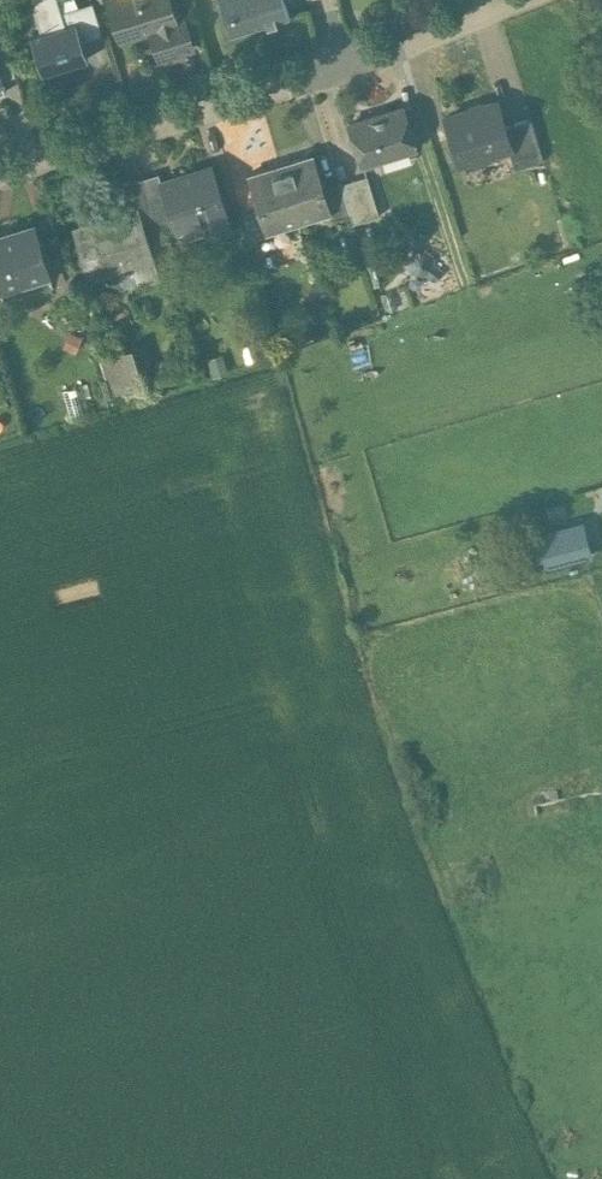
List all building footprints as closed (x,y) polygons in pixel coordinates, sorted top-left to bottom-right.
[(60,9),(57,0),(33,0),(39,17),(38,18),(41,29),(29,33),(42,71),(87,57),(81,38),(88,36),(82,17),(75,19),(71,6),(60,9)] [(92,0),(90,0),(71,6),(75,19),(82,17),(88,36),(94,34),(102,32),(92,0)] [(120,36),(150,27),(175,19),(169,0),(109,0),(120,36)] [(230,33),(266,21),(266,22),(277,19),(276,18),(289,14),(285,0),(219,0),(230,33)] [(175,19),(150,27),(159,56),(192,45),(183,16),(175,19)] [(483,104),(480,102),(470,106),(468,109),(446,116),(460,161),(465,160),(472,164),(488,159),(492,152),(508,147),(510,146),(504,125),(496,100),(483,104)] [(402,106),(350,122),(362,161),(414,145),(402,106)] [(531,117),(504,125),(510,146),(508,147),(515,167),(544,158),(531,117)] [(313,154),(280,164),(298,219),(329,210),(330,209),(323,187),(313,154)] [(280,164),(248,174),(259,207),(266,229),(267,229),(298,219),(280,164)] [(161,180),(160,181),(172,220),(175,229),(176,228),(174,223),(202,214),(207,232),(231,224),(212,165),(161,180)] [(159,172),(144,176),(155,212),(159,224),(172,220),(160,181),(161,180),(159,172)] [(367,174),(340,182),(350,212),(353,222),(379,214),(367,174)] [(144,176),(130,180),(138,207),(141,216),(155,212),(144,176)] [(350,212),(340,182),(323,187),(330,209),(329,210),(331,218),(350,212)] [(138,207),(75,228),(92,279),(156,258),(141,216),(138,207)] [(259,207),(242,213),(250,243),(269,237),(267,229),(266,229),(259,207)] [(0,234),(0,278),(47,264),(44,255),(35,223),(0,234)] [(56,251),(44,255),(47,264),(51,276),(62,273),(56,251)] [(136,344),(99,355),(111,394),(125,390),(127,398),(150,391),(136,344)] [(583,520),(536,531),(544,567),(591,556),(583,520)]
